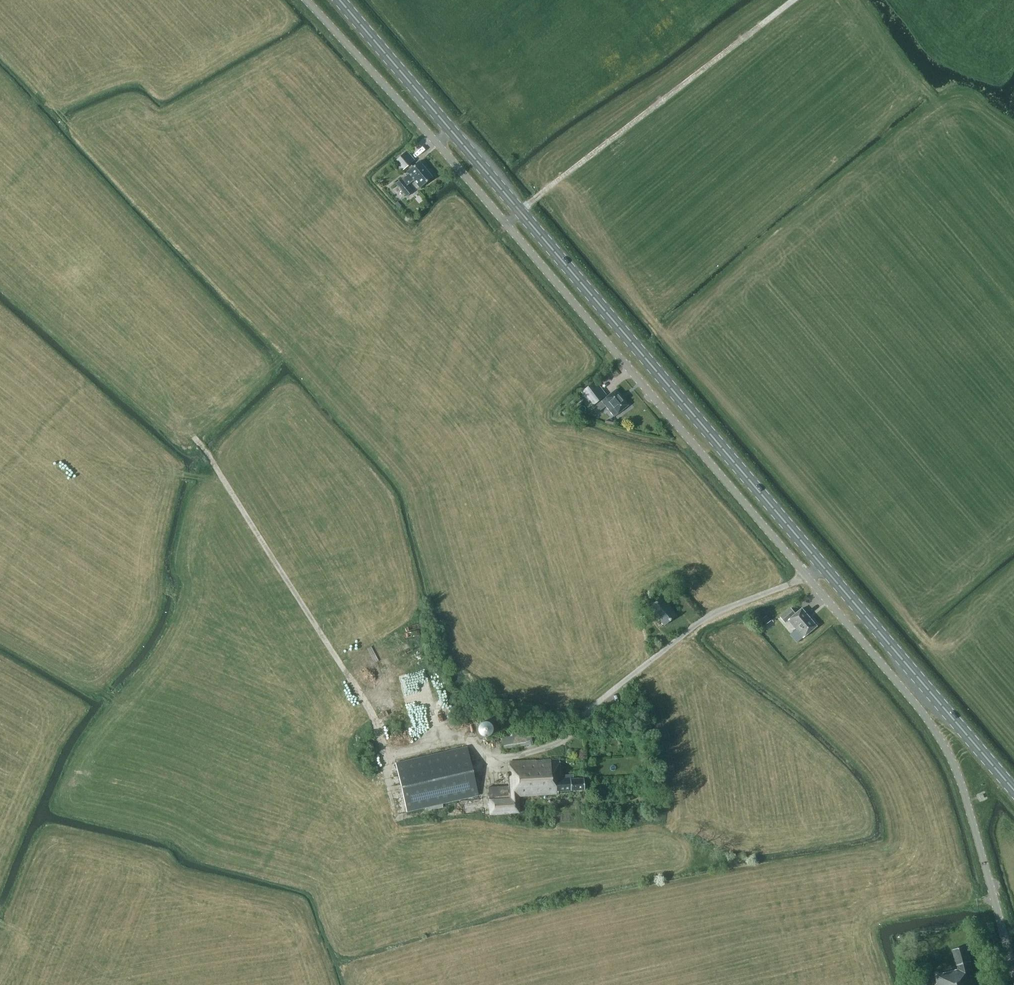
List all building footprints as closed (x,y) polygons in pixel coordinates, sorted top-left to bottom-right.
[(405,167),(414,160),(406,151),(398,158),(405,167)] [(419,187),(432,177),(419,162),(407,172),(408,174),(402,179),(401,179),(396,183),(407,196),(412,191),(407,185),(413,180),(419,187)] [(597,402),(606,395),(595,381),(586,388),(597,402)] [(605,406),(614,417),(628,405),(615,390),(594,406),(598,411),(605,406)] [(649,607),(664,625),(675,615),(666,603),(666,602),(662,596),(649,607)] [(788,620),(804,638),(817,626),(802,608),(796,614),(791,608),(780,617),(785,623),(788,620)] [(763,627),(771,621),(767,615),(759,622),(763,627)] [(787,661),(796,653),(790,645),(780,653),(787,661)] [(492,737),(493,733),(493,731),(492,729),(491,727),(489,726),(488,725),(485,724),(481,723),(479,724),(478,725),(475,727),(473,730),(473,732),(473,734),(473,736),(474,738),(476,741),(479,743),(483,743),(485,743),(487,742),(489,741),(491,740),(492,737)] [(450,728),(451,739),(460,738),(459,728),(450,728)] [(500,733),(503,749),(532,744),(529,728),(500,733)] [(395,763),(402,795),(406,812),(424,807),(425,812),(443,808),(442,803),(478,795),(467,746),(395,763)] [(488,787),(489,814),(518,813),(517,796),(557,793),(557,791),(584,790),(583,779),(573,779),(573,775),(560,775),(560,759),(549,760),(509,762),(510,772),(508,772),(509,786),(488,787)] [(975,974),(972,974),(970,962),(966,946),(952,950),(958,970),(935,976),(937,984),(978,984),(975,974)]
